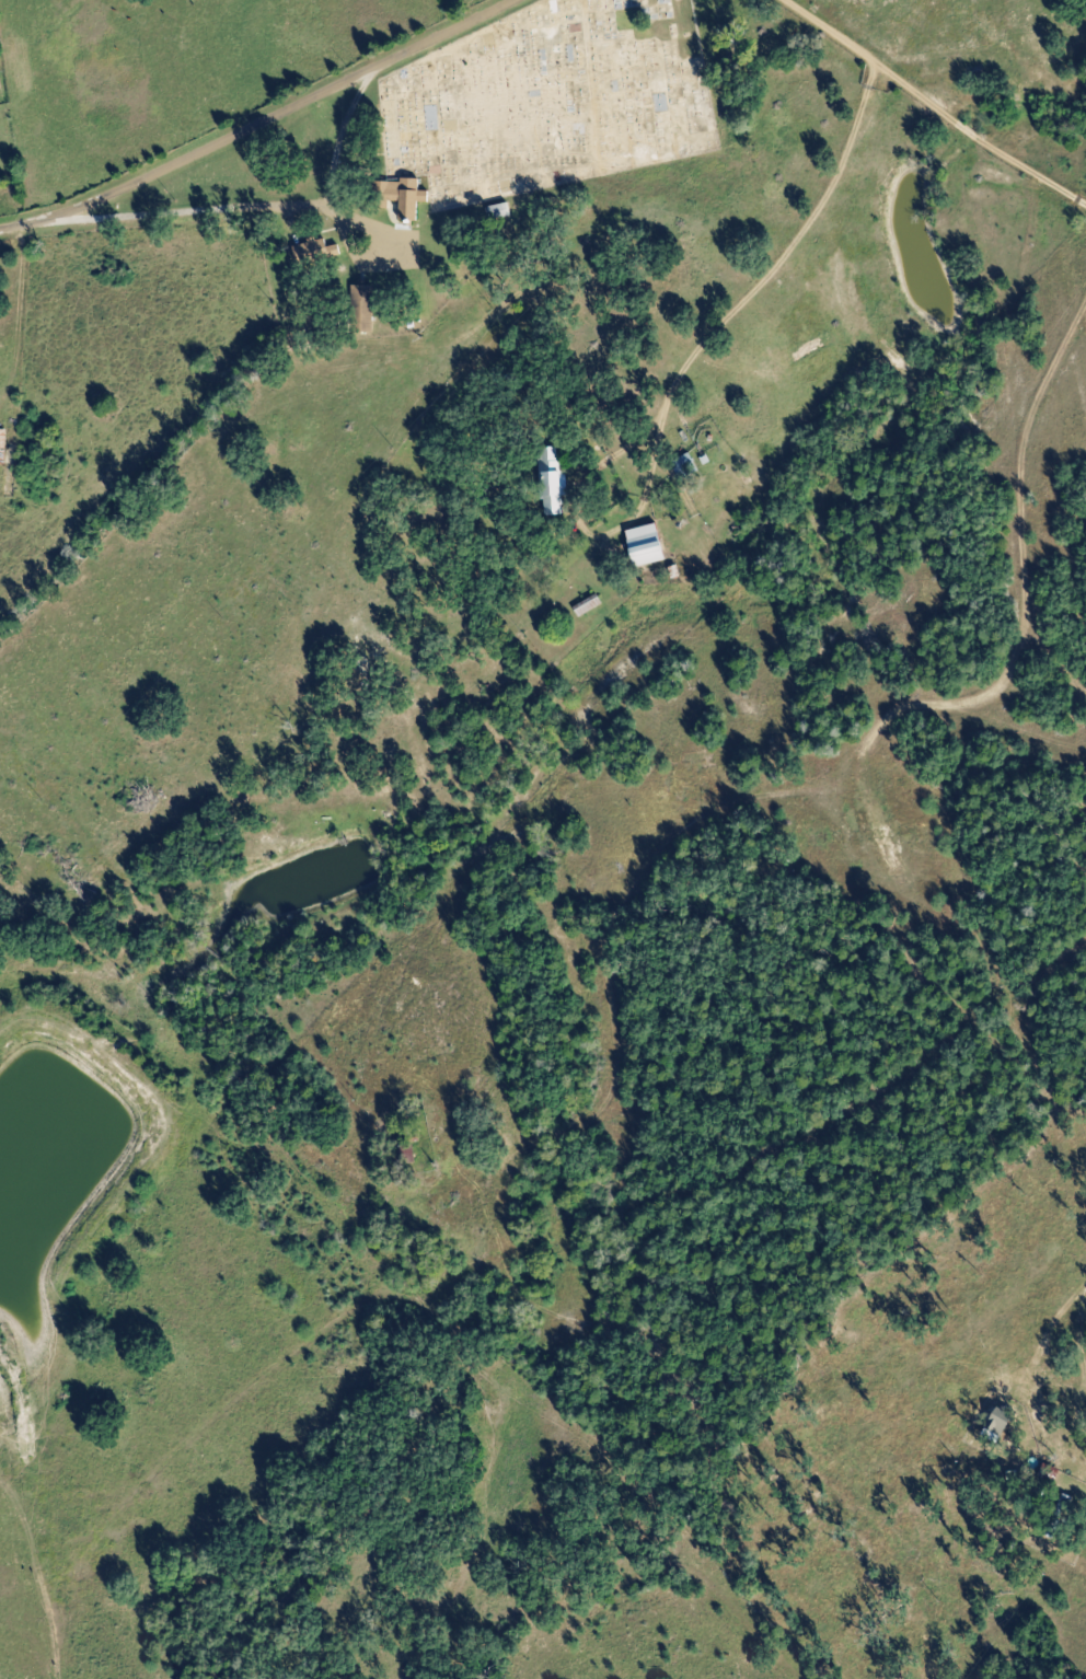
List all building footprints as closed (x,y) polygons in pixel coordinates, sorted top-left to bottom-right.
[(418,179),(401,178),(401,182),(376,181),(376,201),(400,202),(399,220),(417,221),(418,202),(427,203),(428,191),(418,191),(418,179)] [(323,237),(293,246),(299,267),(340,255),(337,244),(326,247),(323,237)] [(352,286),(353,332),(372,332),(371,286),(352,286)] [(539,448),(542,517),(565,516),(563,471),(559,471),(558,447),(539,448)] [(665,562),(658,524),(627,530),(634,567),(665,562)] [(1004,1436),(1013,1415),(996,1407),(987,1429),(1004,1436)]
